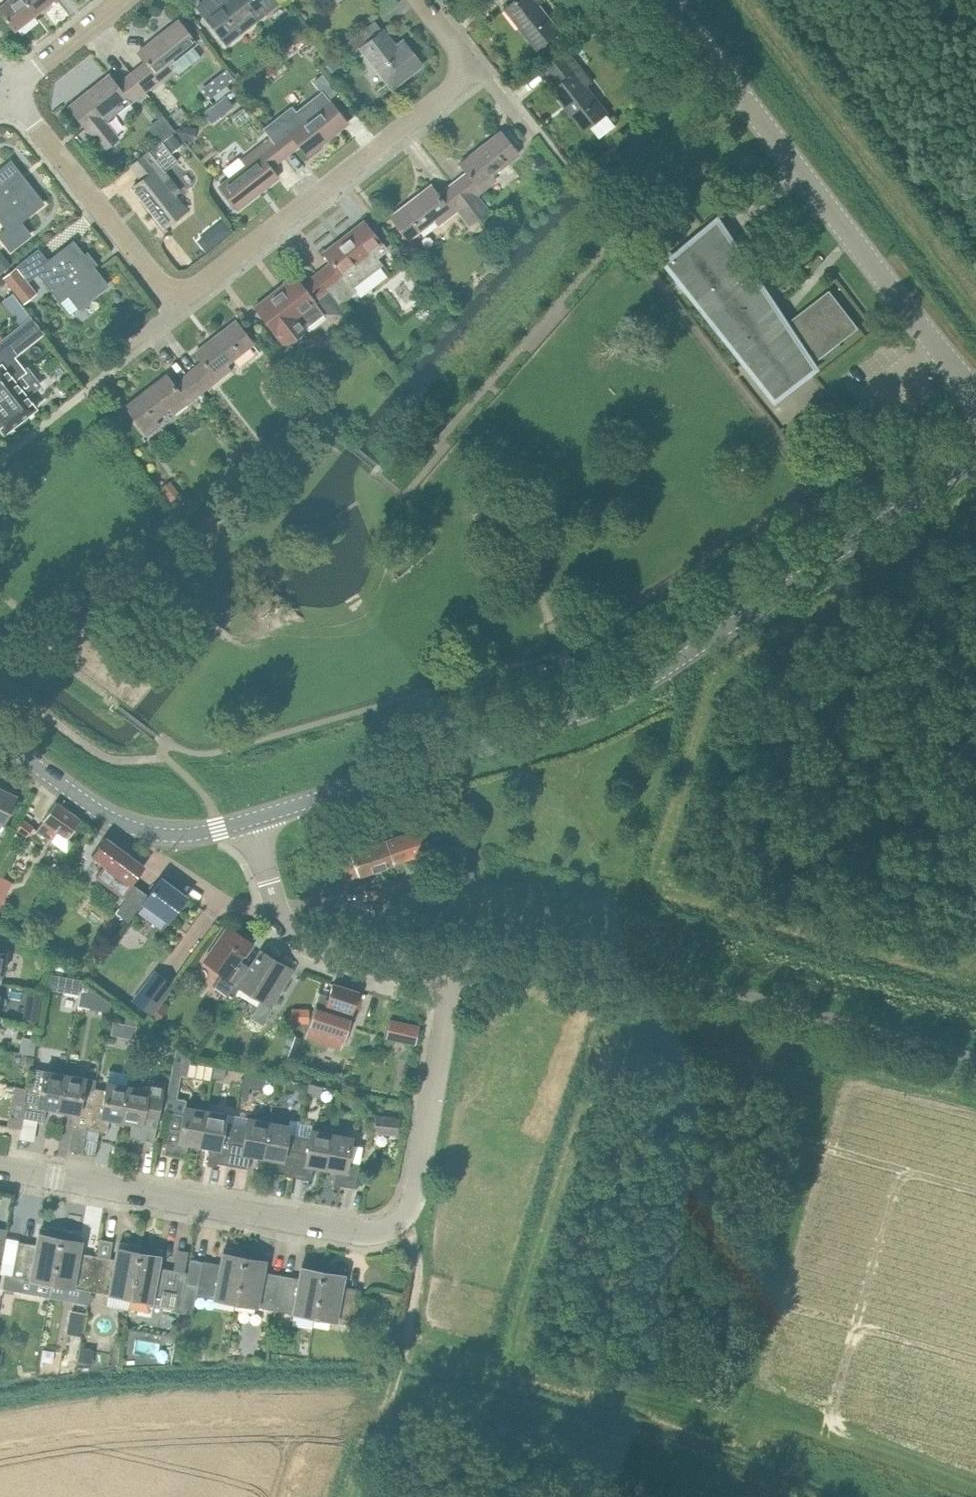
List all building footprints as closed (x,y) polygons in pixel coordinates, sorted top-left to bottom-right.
[(34,13),(24,0),(8,0),(0,6),(0,12),(14,29),(34,13)] [(51,0),(24,0),(34,13),(51,0)] [(280,0),(206,0),(197,7),(218,34),(227,44),(254,23),(282,2),(280,0)] [(555,35),(560,31),(539,5),(545,1),(544,0),(514,0),(515,1),(506,9),(538,49),(555,35)] [(146,91),(174,69),(170,64),(196,43),(193,40),(178,21),(138,52),(145,61),(131,72),(146,91)] [(382,30),(374,21),(345,43),(353,54),(361,47),(374,64),(379,72),(392,88),(422,64),(408,46),(399,53),(383,31),(382,30)] [(585,130),(591,125),(600,137),(616,125),(607,113),(587,86),(592,82),(567,49),(562,52),(544,66),(559,86),(554,90),(585,130)] [(330,74),(341,65),(335,58),(324,67),(330,74)] [(146,91),(131,72),(116,84),(109,75),(69,106),(86,129),(87,128),(104,149),(112,142),(118,137),(106,122),(118,113),(118,114),(146,91)] [(324,75),(314,83),(321,91),(329,101),(339,94),(324,75)] [(187,79),(175,81),(177,95),(189,93),(187,79)] [(291,105),(263,128),(271,138),(285,156),(299,145),(306,154),(346,123),(334,107),(329,101),(321,91),(296,111),(291,105)] [(467,172),(453,184),(479,218),(490,210),(477,194),(495,180),(491,175),(509,161),(517,154),(515,151),(524,144),(511,128),(503,135),(500,132),(460,163),(467,172)] [(237,208),(277,177),(270,168),(285,156),(271,138),(243,160),(248,165),(221,188),(237,208)] [(164,227),(186,210),(175,196),(181,192),(165,172),(178,161),(162,140),(148,151),(130,166),(141,180),(132,187),(164,227)] [(10,162),(0,170),(0,217),(10,230),(0,237),(10,250),(30,235),(20,222),(43,203),(10,162)] [(431,186),(391,217),(404,234),(408,239),(434,219),(438,224),(456,210),(469,226),(479,218),(453,184),(438,195),(431,186)] [(341,303),(357,291),(353,286),(383,264),(378,257),(386,251),(376,237),(364,221),(324,253),(331,262),(317,273),(341,303)] [(737,272),(707,234),(714,229),(713,228),(671,260),(775,393),(802,362),(807,368),(859,328),(830,290),(784,326),(776,316),(778,313),(743,267),(737,272)] [(87,251),(83,254),(73,241),(48,261),(39,248),(16,267),(26,279),(35,272),(60,304),(69,296),(78,308),(107,285),(93,267),(97,264),(87,251)] [(3,278),(23,304),(36,294),(15,268),(3,278)] [(341,303),(317,273),(302,285),(295,276),(254,307),(285,346),(308,329),(307,327),(325,314),(345,315),(347,313),(340,304),(341,303)] [(30,316),(0,340),(0,429),(4,434),(35,409),(13,381),(24,372),(13,357),(44,333),(30,316)] [(202,391),(230,370),(225,365),(252,343),(235,321),(195,353),(202,362),(188,373),(202,391)] [(202,391),(188,373),(173,384),(166,375),(126,406),(139,424),(148,435),(161,425),(156,419),(169,408),(174,414),(202,391)] [(170,501),(172,500),(180,494),(169,481),(160,488),(170,501)] [(51,800),(57,787),(45,782),(39,794),(51,800)] [(3,825),(16,797),(0,789),(0,824),(3,825)] [(44,821),(38,830),(52,840),(67,850),(73,841),(68,838),(69,836),(81,820),(55,802),(44,818),(42,820),(44,821)] [(23,820),(16,830),(26,836),(33,827),(23,820)] [(359,876),(430,851),(423,828),(350,852),(350,853),(359,876)] [(141,904),(148,895),(132,883),(144,866),(105,836),(91,854),(106,865),(96,879),(122,897),(123,896),(126,898),(116,912),(129,921),(141,904)] [(170,918),(174,913),(186,897),(161,878),(148,895),(141,904),(163,921),(167,916),(170,918)] [(18,913),(5,903),(0,910),(0,913),(11,921),(18,913)] [(230,997),(238,986),(250,967),(240,960),(251,943),(228,927),(216,943),(204,960),(222,973),(214,985),(230,997)] [(9,939),(0,938),(0,985),(1,985),(3,973),(4,973),(8,952),(7,951),(9,939)] [(271,1004),(282,988),(292,971),(283,966),(284,964),(261,950),(250,967),(238,986),(262,1000),(262,999),(271,1004)] [(152,1015),(160,1004),(174,985),(155,970),(132,1001),(152,1015)] [(313,1011),(307,1029),(343,1040),(358,992),(332,984),(329,995),(320,992),(313,1011)] [(157,1023),(167,1010),(160,1004),(152,1015),(150,1018),(157,1023)] [(308,1021),(308,1009),(292,1009),(292,1021),(308,1021)] [(415,1044),(419,1026),(390,1019),(385,1037),(415,1044)] [(292,1061),(301,1037),(289,1033),(281,1057),(292,1061)] [(58,1110),(65,1076),(44,1072),(45,1070),(33,1067),(31,1077),(27,1098),(23,1118),(44,1122),(46,1108),(58,1110)] [(87,1129),(95,1089),(96,1082),(87,1080),(65,1076),(58,1110),(68,1112),(66,1128),(67,1128),(68,1126),(87,1129)] [(127,1087),(121,1121),(132,1123),(129,1139),(130,1140),(131,1137),(150,1141),(154,1142),(164,1083),(149,1080),(147,1091),(127,1087)] [(121,1121),(127,1087),(109,1084),(107,1091),(95,1089),(87,1129),(107,1133),(110,1119),(121,1121)] [(199,1146),(202,1126),(205,1110),(185,1107),(186,1101),(174,1098),(171,1112),(168,1134),(164,1154),(185,1157),(188,1144),(199,1146)] [(227,1165),(235,1124),(225,1123),(227,1114),(205,1110),(202,1126),(199,1146),(210,1148),(207,1164),(208,1164),(209,1162),(227,1165)] [(397,1134),(399,1119),(375,1116),(374,1131),(397,1134)] [(264,1144),(268,1122),(249,1118),(247,1127),(235,1124),(227,1165),(248,1169),(251,1155),(261,1157),(264,1144)] [(290,1176),(311,1180),(314,1166),(325,1169),(331,1132),(311,1128),(312,1122),(301,1120),(298,1136),(295,1151),(290,1176)] [(290,1176),(295,1151),(298,1136),(287,1134),(289,1125),(268,1122),(264,1144),(261,1157),(273,1159),(270,1175),(271,1175),(272,1173),(290,1176)] [(355,1188),(362,1147),(350,1144),(352,1136),(331,1132),(325,1169),(337,1171),(335,1185),(355,1188)] [(51,1283),(61,1232),(40,1228),(37,1246),(19,1243),(19,1242),(18,1242),(12,1276),(4,1274),(1,1287),(22,1291),(24,1278),(51,1283)] [(91,1290),(94,1274),(97,1257),(78,1254),(81,1236),(61,1232),(51,1283),(91,1290)] [(134,1281),(140,1246),(119,1242),(116,1261),(97,1257),(94,1274),(91,1290),(131,1297),(134,1281)] [(160,1250),(140,1246),(134,1281),(131,1297),(159,1302),(158,1307),(180,1311),(187,1272),(175,1270),(175,1272),(157,1268),(160,1250)] [(196,1294),(236,1302),(245,1251),(224,1247),(221,1266),(203,1262),(201,1262),(195,1294),(196,1294)] [(274,1309),(277,1297),(281,1277),(262,1273),(265,1255),(245,1251),(236,1302),(274,1309)] [(317,1305),(324,1266),(303,1262),(300,1280),(281,1277),(277,1297),(274,1309),(315,1317),(317,1305)] [(359,1291),(341,1288),(344,1269),(324,1266),(317,1305),(315,1317),(354,1324),(360,1290),(359,1289),(359,1291)] [(78,1337),(91,1340),(95,1322),(83,1319),(78,1337)]
